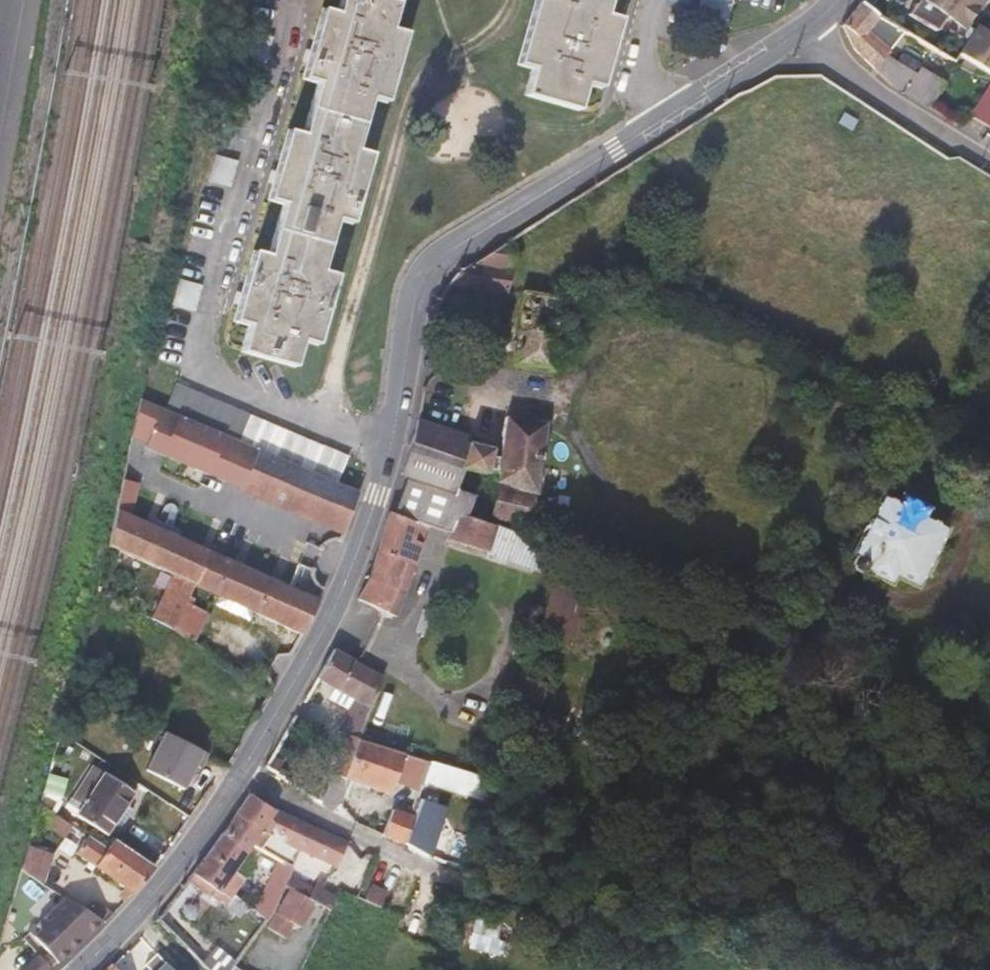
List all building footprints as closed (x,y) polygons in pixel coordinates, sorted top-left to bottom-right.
[(342,9),(326,5),(307,74),(322,78),(307,131),(292,127),(271,195),(288,200),(272,254),(257,250),(237,318),(253,323),(245,348),(297,364),(305,338),(320,341),(338,274),(324,269),(340,216),(355,219),(374,152),(360,146),(375,94),(389,98),(410,29),(395,25),(402,0),(344,0),(342,9)] [(557,0),(556,0),(542,0),(523,64),(537,69),(529,92),(582,108),(590,85),(604,89),(624,21),(610,16),(614,0),(557,0)] [(698,27),(727,36),(737,0),(706,0),(698,27)] [(926,0),(918,0),(910,12),(938,28),(947,14),(926,0)] [(947,14),(965,27),(984,0),(926,0),(947,14)] [(894,53),(911,37),(861,3),(842,26),(855,49),(890,83),(931,109),(947,87),(921,72),(918,77),(887,59),(892,53),(894,53)] [(274,34),(253,28),(246,52),(267,58),(274,34)] [(977,30),(957,58),(965,62),(977,70),(989,77),(989,38),(977,30)] [(989,127),(989,89),(973,117),(989,127)] [(238,158),(224,153),(217,176),(232,181),(237,183),(245,159),(238,158)] [(510,273),(469,267),(457,274),(448,287),(506,297),(510,273)] [(203,281),(185,276),(178,300),(196,306),(198,306),(206,282),(203,281)] [(169,411),(336,483),(347,459),(249,416),(179,385),(169,411)] [(359,493),(336,483),(169,411),(142,399),(133,437),(148,444),(146,449),(226,483),(228,478),(346,529),(359,493)] [(533,497),(538,498),(547,427),(505,422),(501,463),(493,460),(495,447),(473,442),(419,422),(411,444),(464,465),(456,493),(475,499),(478,499),(483,483),(486,484),(490,474),(499,479),(498,486),(500,487),(491,518),(529,527),(533,497)] [(401,476),(409,478),(456,493),(464,465),(411,444),(401,476)] [(921,458),(916,470),(924,474),(930,463),(921,458)] [(344,534),(346,529),(228,478),(226,483),(344,534)] [(416,521),(451,532),(458,515),(449,512),(456,493),(409,478),(397,515),(416,521)] [(124,480),(116,510),(107,547),(172,576),(150,620),(172,632),(190,643),(206,614),(191,604),(193,599),(189,596),(195,586),(220,597),(216,607),(252,624),(257,614),(304,635),(308,624),(318,601),(319,600),(132,517),(140,484),(124,480)] [(862,576),(866,573),(892,586),(895,578),(917,589),(945,532),(923,522),(928,513),(900,499),(905,487),(892,480),(883,498),(881,499),(853,557),(858,562),(854,565),(853,570),(853,573),(855,575),(858,576),(862,576)] [(458,515),(451,532),(447,542),(542,579),(544,575),(553,578),(560,553),(533,542),(469,517),(475,499),(456,493),(449,512),(458,515)] [(397,515),(389,513),(376,557),(376,558),(414,572),(419,558),(407,553),(416,521),(397,515)] [(396,617),(414,572),(376,558),(376,557),(369,582),(359,600),(396,617)] [(582,596),(551,587),(543,615),(537,636),(569,645),(582,596)] [(354,698),(375,708),(386,680),(335,652),(318,680),(339,690),(335,697),(351,705),(354,698)] [(322,795),(319,802),(326,807),(341,803),(348,781),(350,774),(361,741),(347,736),(325,796),(322,795)] [(433,765),(361,741),(350,774),(348,781),(391,795),(394,788),(422,798),(426,786),(433,765)] [(195,778),(207,756),(185,744),(174,767),(195,778)] [(104,834),(115,817),(129,798),(133,792),(103,771),(99,776),(88,769),(71,795),(82,803),(74,814),(104,834)] [(269,829),(281,813),(250,795),(235,817),(262,838),(257,844),(266,850),(274,838),(266,833),(269,829)] [(136,802),(129,798),(115,817),(122,821),(136,802)] [(445,807),(422,798),(415,818),(406,845),(428,854),(431,856),(435,843),(434,842),(445,807)] [(45,799),(40,805),(50,812),(55,806),(45,799)] [(77,848),(85,836),(50,812),(40,805),(36,820),(77,848)] [(393,812),(386,836),(406,845),(415,818),(393,812)] [(269,829),(277,832),(284,815),(281,813),(269,829)] [(337,866),(346,843),(304,824),(284,815),(277,832),(287,836),(284,843),(337,866)] [(196,888),(225,901),(242,916),(250,905),(237,896),(248,880),(237,872),(257,844),(262,838),(235,817),(223,834),(214,846),(191,875),(200,879),(196,888)] [(74,853),(133,894),(134,893),(155,867),(112,836),(102,848),(85,836),(77,848),(74,853)] [(49,854),(29,842),(21,867),(41,880),(49,854)] [(292,889),(318,904),(332,910),(338,898),(322,890),(325,884),(319,880),(316,887),(291,875),(294,867),(281,859),(258,909),(269,922),(278,909),(287,886),(292,889)] [(366,903),(393,915),(400,899),(373,887),(366,903)] [(303,929),(318,904),(292,889),(269,930),(287,940),(296,925),(303,929)] [(54,969),(60,964),(96,930),(105,922),(64,897),(35,925),(39,929),(32,935),(57,962),(52,967),(41,956),(27,969),(54,969)] [(236,968),(239,963),(217,946),(203,964),(209,969),(240,969),(236,968)] [(156,954),(145,965),(149,969),(172,969),(156,954)]
